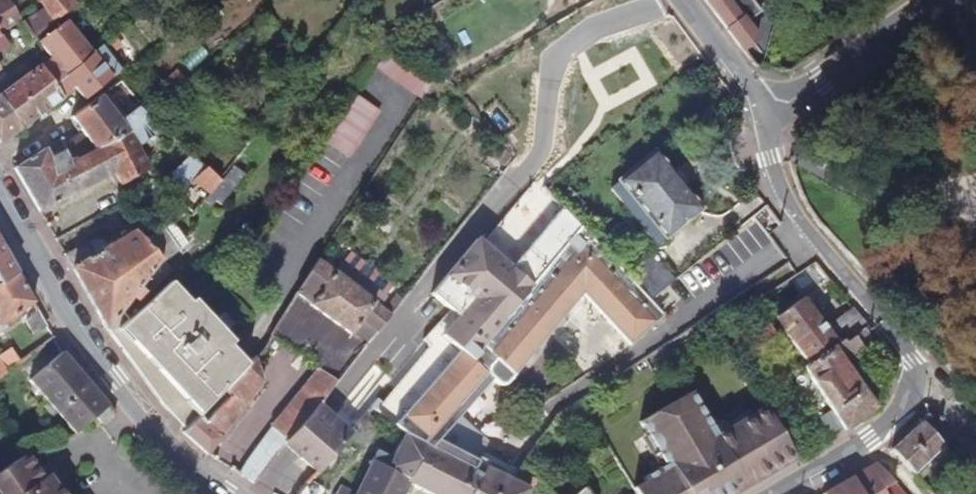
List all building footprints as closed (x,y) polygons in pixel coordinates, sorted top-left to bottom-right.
[(21,19),(19,16),(9,0),(0,0),(0,32),(21,19)] [(76,5),(72,0),(39,0),(44,7),(54,22),(76,5)] [(741,49),(756,36),(745,22),(755,15),(744,0),(734,0),(729,4),(726,0),(708,0),(705,2),(726,29),(727,31),(741,49)] [(34,14),(21,22),(32,38),(54,22),(44,7),(34,14)] [(948,34),(963,24),(957,15),(942,25),(948,34)] [(67,20),(38,42),(53,61),(42,67),(54,84),(92,53),(67,20)] [(125,44),(117,32),(102,45),(110,56),(125,44)] [(438,76),(391,44),(376,67),(422,98),(438,76)] [(93,93),(121,70),(110,56),(102,45),(92,53),(54,84),(63,98),(75,88),(85,100),(93,93)] [(0,94),(0,97),(19,131),(23,129),(38,118),(38,117),(63,98),(54,84),(42,67),(41,65),(0,94)] [(166,81),(173,88),(185,78),(178,71),(166,81)] [(121,121),(101,95),(72,116),(71,117),(84,134),(95,150),(99,148),(100,147),(148,118),(139,108),(121,121)] [(349,157),(379,110),(357,95),(326,142),(349,157)] [(19,131),(0,97),(0,143),(19,131)] [(155,137),(163,129),(151,115),(148,118),(100,147),(113,172),(110,174),(119,191),(125,190),(140,183),(137,178),(150,171),(138,149),(148,142),(150,146),(158,141),(155,137)] [(44,148),(14,168),(40,212),(110,174),(113,172),(100,147),(99,148),(95,150),(84,134),(82,134),(81,133),(68,141),(69,142),(65,144),(75,158),(69,161),(64,151),(50,158),(44,148)] [(701,208),(655,152),(611,189),(656,245),(701,208)] [(208,168),(191,156),(171,174),(186,190),(208,168)] [(221,180),(208,168),(186,190),(178,196),(195,214),(206,200),(221,180)] [(221,180),(206,200),(221,206),(240,183),(227,173),(221,180)] [(86,243),(65,255),(66,256),(108,330),(122,311),(133,297),(137,301),(143,292),(139,289),(144,282),(161,261),(162,262),(163,261),(179,250),(178,250),(186,244),(172,222),(145,241),(135,231),(107,248),(94,255),(89,246),(88,243),(86,243)] [(506,384),(583,294),(630,346),(662,316),(650,300),(635,285),(581,228),(482,344),(464,365),(453,358),(394,423),(405,432),(424,445),(478,474),(484,467),(510,480),(518,469),(445,432),(492,380),(497,384),(502,386),(506,384)] [(94,255),(107,248),(103,242),(97,241),(89,246),(94,255)] [(17,274),(0,244),(0,285),(17,274)] [(306,360),(318,368),(338,381),(365,348),(371,340),(391,316),(385,311),(378,306),(394,285),(375,270),(376,268),(367,261),(365,263),(350,252),(335,272),(317,259),(296,293),(270,335),(299,356),(307,345),(314,350),(306,360)] [(161,261),(144,282),(153,288),(170,266),(163,261),(162,262),(161,261)] [(650,300),(675,280),(662,264),(635,285),(650,300)] [(17,274),(0,285),(0,327),(2,331),(26,314),(23,310),(34,302),(17,274)] [(190,303),(171,282),(131,317),(122,311),(108,330),(147,382),(154,377),(166,394),(159,400),(162,404),(171,409),(183,399),(194,411),(198,415),(247,364),(240,357),(230,345),(233,342),(194,299),(190,303)] [(385,311),(391,316),(402,301),(396,296),(385,311)] [(845,344),(868,326),(853,308),(826,328),(804,297),(776,317),(784,327),(782,328),(787,336),(809,366),(842,340),(845,344)] [(940,326),(951,315),(941,304),(930,314),(940,326)] [(34,334),(47,325),(38,309),(26,321),(34,334)] [(875,406),(844,364),(877,343),(869,332),(869,327),(868,326),(845,344),(842,340),(809,366),(804,369),(844,430),(849,427),(870,411),(875,406)] [(9,371),(22,361),(11,347),(0,356),(0,359),(9,371)] [(109,405),(63,352),(29,380),(76,435),(96,417),(109,405)] [(208,454),(263,381),(255,357),(247,364),(198,415),(182,431),(208,454)] [(9,371),(0,359),(0,377),(9,371)] [(288,438),(319,403),(338,381),(318,368),(272,425),(238,473),(254,483),(265,468),(284,442),(288,438)] [(147,382),(159,400),(166,394),(154,377),(147,382)] [(765,407),(717,435),(692,392),(639,422),(664,465),(643,477),(645,481),(632,489),(636,493),(735,493),(796,459),(765,407)] [(194,411),(183,399),(171,409),(162,404),(162,405),(178,427),(182,431),(198,415),(194,411)] [(317,471),(351,431),(319,403),(288,438),(284,442),(265,468),(280,480),(298,456),(317,471)] [(913,473),(943,446),(921,422),(891,449),(913,473)] [(408,483),(406,481),(424,445),(405,432),(391,458),(376,451),(355,493),(402,493),(408,483)] [(529,489),(510,480),(484,467),(478,474),(424,445),(406,481),(408,483),(429,493),(525,493),(529,489)] [(56,490),(57,489),(48,475),(43,478),(26,454),(0,472),(0,493),(59,493),(56,490)] [(529,489),(537,478),(523,463),(518,469),(510,480),(529,489)] [(884,489),(895,483),(878,463),(823,493),(887,493),(884,489)] [(887,493),(905,493),(895,483),(884,489),(887,493)]
